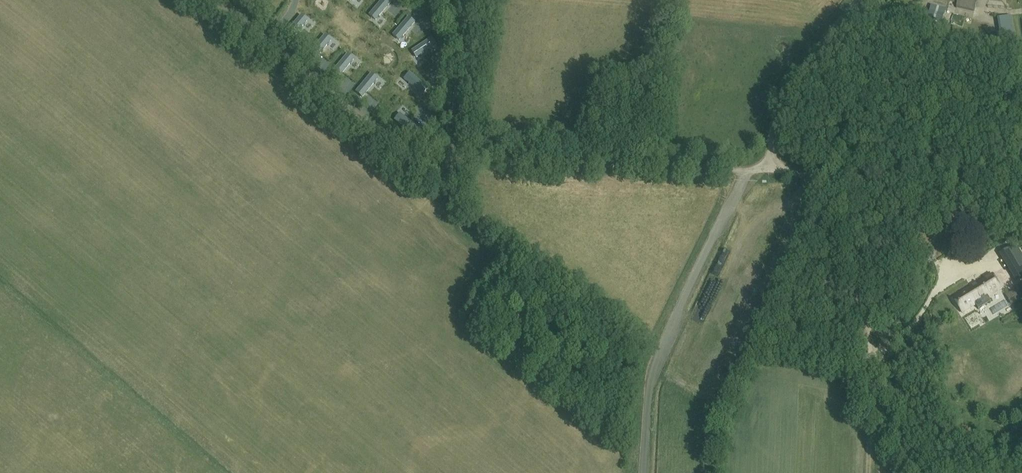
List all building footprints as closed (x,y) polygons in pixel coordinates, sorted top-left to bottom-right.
[(393,17),(405,7),(400,0),(396,0),(386,7),(393,17)] [(959,4),(957,8),(975,13),(978,0),(944,0),(959,4)] [(931,4),(925,29),(947,34),(949,23),(942,21),(946,8),(931,4)] [(993,26),(995,39),(1003,38),(1004,44),(1018,41),(1013,16),(999,19),(1000,24),(993,26)] [(292,28),(297,23),(291,17),(286,22),(292,28)] [(347,75),(355,69),(350,62),(342,68),(347,75)] [(356,85),(362,91),(368,86),(361,79),(356,85)] [(962,313),(1003,289),(994,273),(953,298),(962,313)] [(1009,293),(1015,303),(1021,299),(1021,296),(1017,289),(1009,293)] [(1010,298),(991,305),(996,317),(1015,309),(1010,298)]
